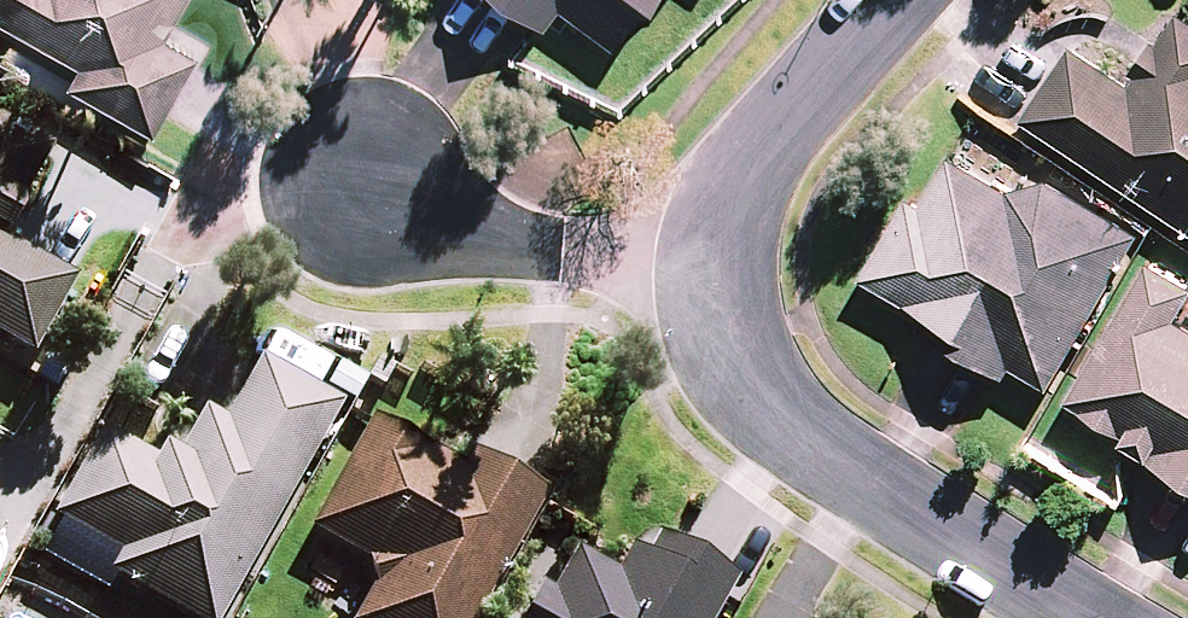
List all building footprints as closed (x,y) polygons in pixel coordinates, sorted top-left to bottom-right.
[(90,70),(80,89),(166,138),(208,63),(173,43),(197,0),(0,0),(0,19),(90,70)] [(548,37),(564,16),(618,56),(661,0),(498,0),(548,37)] [(1028,130),(1187,237),(1187,23),(1187,22),(1167,52),(1163,49),(1139,84),(1143,86),(1138,94),(1079,55),(1028,130)] [(45,369),(89,291),(16,249),(68,159),(5,123),(0,132),(0,343),(45,369)] [(917,207),(869,288),(933,325),(926,337),(1012,387),(1019,376),(1056,397),(1147,243),(1054,188),(1017,199),(957,164),(928,213),(917,207)] [(1074,411),(1131,444),(1126,452),(1187,489),(1187,334),(1181,330),(1187,319),(1187,290),(1157,272),(1074,411)] [(170,617),(235,617),(348,416),(267,371),(232,433),(210,421),(185,467),(169,458),(162,471),(109,441),(59,530),(124,566),(113,587),(170,617)] [(550,506),(475,465),(468,479),(378,429),(314,544),(373,576),(378,599),(367,617),(488,617),(550,506)] [(744,591),(666,547),(653,569),(639,561),(625,585),(583,562),(561,601),(548,594),(534,617),(728,617),(744,591)]
